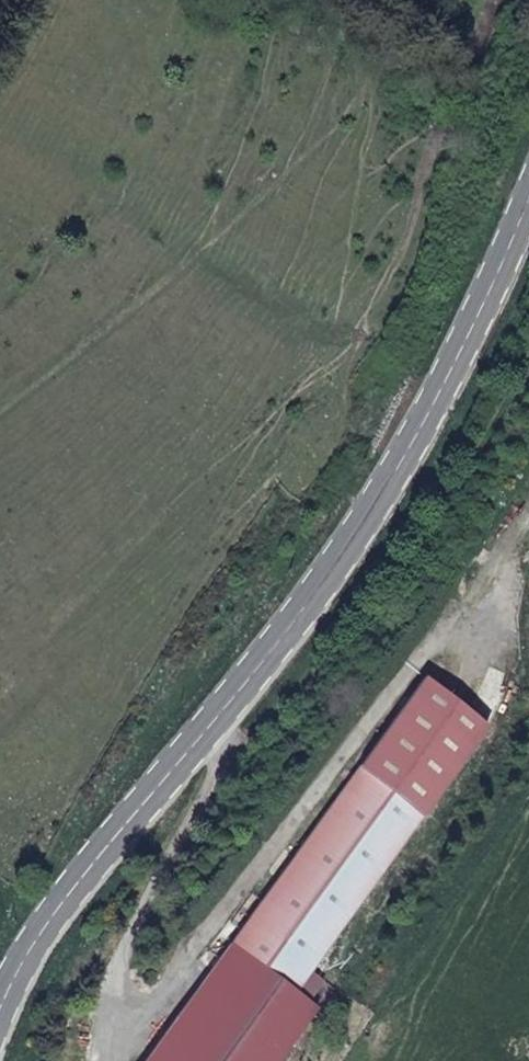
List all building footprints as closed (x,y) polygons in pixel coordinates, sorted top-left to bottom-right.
[(148,1060),(279,1060),(319,1006),(299,992),(490,728),(424,680),(148,1060)]
